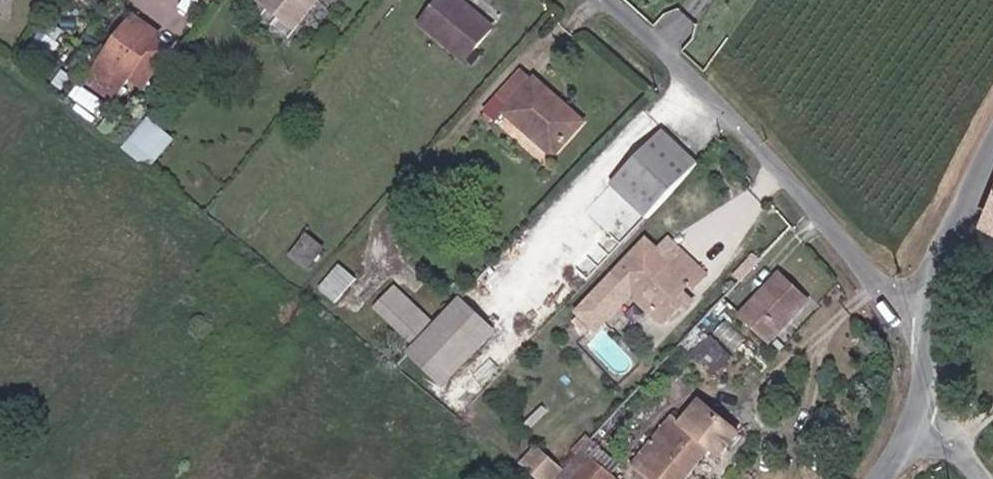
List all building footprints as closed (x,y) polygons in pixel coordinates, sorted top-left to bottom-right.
[(317,0),(260,0),(253,9),(289,37),(317,0)] [(415,32),(460,69),(489,35),(446,0),(442,0),(415,32)] [(123,26),(149,44),(156,35),(130,17),(123,26)] [(149,44),(123,26),(89,75),(115,93),(149,44)] [(515,74),(477,116),(495,129),(500,122),(549,163),(574,134),(552,116),(557,110),(515,74)] [(579,131),(557,110),(552,116),(574,134),(579,131)] [(165,143),(140,123),(129,136),(154,157),(165,143)] [(610,179),(647,214),(699,160),(662,125),(610,179)] [(658,245),(646,235),(614,273),(638,294),(671,321),(684,305),(689,309),(698,299),(687,289),(692,282),(698,287),(711,271),(667,234),(658,245)] [(813,292),(784,267),(748,308),(777,333),(813,292)] [(312,294),(328,309),(348,285),(332,271),(312,294)] [(612,321),(638,294),(614,273),(582,311),(585,313),(579,320),(594,334),(610,319),(612,321)] [(395,283),(374,309),(415,341),(436,314),(395,283)] [(464,294),(408,349),(445,386),(501,331),(464,294)] [(704,395),(684,417),(642,465),(658,478),(675,478),(711,439),(724,450),(743,430),(704,395)] [(631,455),(642,465),(684,417),(674,408),(631,455)] [(548,478),(565,478),(586,456),(577,448),(566,461),(561,463),(551,475),(548,478)] [(519,478),(548,478),(551,475),(524,453),(509,471),(519,478)] [(565,478),(606,478),(608,476),(586,456),(565,478)]
